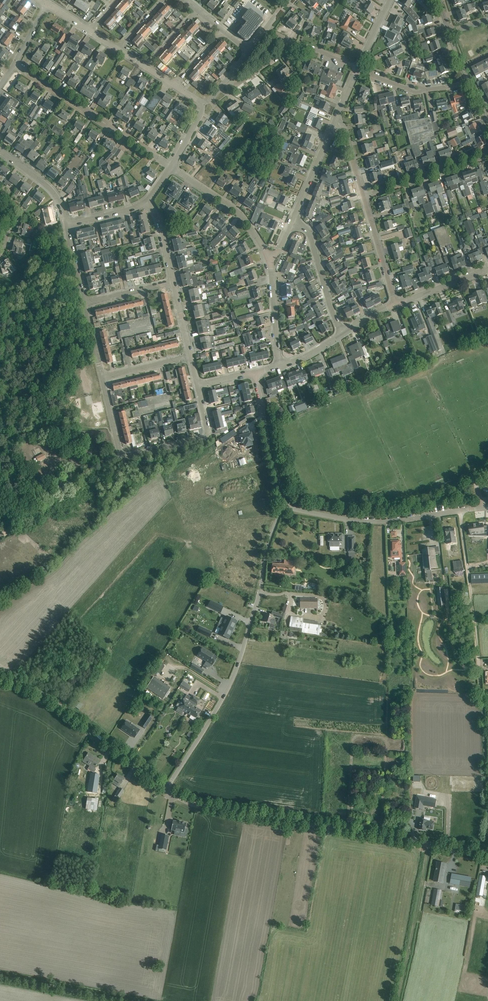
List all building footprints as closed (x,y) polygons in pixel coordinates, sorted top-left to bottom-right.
[(18,0),(17,0),(16,2),(20,5),(27,10),(31,5),(25,1),(26,0),(21,0),(20,1),(18,0)] [(80,10),(86,1),(85,0),(77,0),(74,6),(80,10)] [(211,1),(207,6),(213,10),(217,5),(214,3),(216,0),(212,0),(211,1)] [(305,1),(310,5),(308,8),(312,11),(314,9),(313,8),(317,3),(313,0),(306,0),(305,1)] [(363,3),(366,5),(363,10),(370,14),(373,10),(371,9),(374,5),(368,2),(365,0),(357,0),(363,3)] [(427,10),(429,8),(420,0),(418,0),(417,1),(427,10)] [(86,1),(80,10),(86,13),(89,8),(92,10),(93,8),(97,11),(102,4),(100,3),(97,1),(95,3),(91,1),(90,3),(86,1)] [(14,4),(13,5),(17,8),(17,7),(19,8),(17,11),(19,12),(23,15),(24,16),(26,13),(25,12),(27,10),(20,5),(16,2),(14,4)] [(218,14),(223,19),(229,12),(226,10),(230,6),(226,2),(223,6),(224,7),(222,10),(218,14)] [(122,14),(127,8),(128,9),(129,7),(125,3),(124,5),(123,4),(117,10),(118,11),(123,14),(122,14)] [(465,14),(473,11),(472,9),(475,8),(476,8),(475,3),(473,3),(464,6),(466,10),(458,13),(459,16),(458,16),(460,22),(464,21),(465,23),(468,22),(467,19),(465,14)] [(8,11),(10,8),(7,6),(5,5),(1,10),(0,12),(2,13),(3,14),(6,10),(8,11)] [(164,7),(159,12),(164,17),(166,19),(173,12),(168,8),(165,5),(167,6),(165,8),(164,7)] [(170,5),(168,8),(173,12),(174,13),(179,18),(182,15),(170,5)] [(243,28),(237,35),(244,40),(246,38),(249,40),(254,33),(253,32),(254,30),(255,31),(254,30),(255,29),(257,30),(261,25),(262,24),(259,22),(261,19),(259,17),(254,13),(253,15),(251,13),(252,12),(249,9),(241,19),(246,23),(248,21),(249,22),(244,28),(243,28)] [(412,9),(407,13),(413,19),(415,22),(420,18),(417,15),(412,9)] [(307,10),(305,15),(304,18),(305,18),(311,20),(314,13),(307,10)] [(111,17),(112,18),(116,22),(116,21),(121,16),(123,14),(118,11),(117,12),(116,11),(111,17)] [(157,14),(152,20),(153,21),(157,25),(158,24),(157,24),(162,19),(164,17),(159,12),(159,13),(160,14),(159,15),(157,14)] [(293,21),(297,16),(294,14),(286,24),(286,25),(287,24),(289,26),(293,30),(297,24),(293,21)] [(342,23),(340,27),(346,31),(348,27),(347,26),(349,23),(350,24),(353,25),(352,28),(354,29),(355,30),(355,31),(357,32),(357,31),(358,31),(359,32),(362,26),(359,24),(360,23),(356,20),(347,15),(342,23)] [(392,23),(396,25),(400,27),(404,19),(396,15),(392,23)] [(419,25),(417,26),(419,31),(424,29),(423,26),(425,25),(432,23),(431,20),(433,19),(432,15),(430,16),(423,18),(424,23),(422,24),(419,25)] [(12,17),(11,20),(19,26),(23,21),(17,16),(15,19),(12,17)] [(417,26),(416,22),(415,22),(409,16),(406,21),(412,26),(414,33),(419,32),(419,31),(417,26)] [(116,22),(112,18),(111,20),(109,18),(104,24),(109,29),(109,28),(114,23),(116,22)] [(19,26),(11,20),(10,20),(10,21),(7,25),(15,31),(19,26)] [(153,33),(159,26),(158,24),(157,25),(153,21),(152,22),(151,21),(145,27),(147,28),(151,32),(153,33)] [(165,24),(168,26),(172,30),(175,27),(168,21),(165,24)] [(239,22),(233,30),(237,33),(243,26),(239,22)] [(316,26),(316,28),(311,27),(311,24),(307,22),(305,29),(309,30),(308,35),(314,37),(315,34),(319,35),(321,28),(316,26)] [(51,30),(55,33),(57,34),(60,30),(63,32),(65,29),(57,24),(56,25),(55,24),(51,30)] [(187,30),(188,31),(192,35),(194,36),(199,30),(197,29),(199,28),(196,25),(195,24),(193,26),(192,24),(187,30)] [(118,31),(123,36),(127,31),(122,27),(118,31)] [(144,29),(139,34),(146,41),(144,39),(149,33),(149,34),(151,32),(147,28),(145,30),(144,29)] [(424,29),(419,31),(419,32),(419,34),(420,34),(423,33),(424,38),(426,37),(426,38),(429,37),(429,38),(436,35),(434,29),(428,31),(425,32),(424,29)] [(0,31),(0,33),(1,35),(4,37),(11,42),(15,37),(11,34),(9,32),(8,33),(7,35),(0,30),(0,31)] [(387,32),(385,38),(388,39),(390,43),(387,44),(389,48),(400,42),(398,38),(399,36),(400,34),(393,30),(391,33),(388,31),(387,32)] [(180,38),(181,39),(185,42),(186,42),(185,42),(190,36),(191,37),(192,35),(188,31),(187,33),(185,32),(180,38)] [(326,32),(326,34),(324,39),(328,40),(328,41),(330,42),(330,43),(335,45),(336,40),(335,39),(336,35),(331,33),(326,32)] [(62,33),(57,42),(61,44),(63,42),(67,36),(62,33)] [(344,33),(343,34),(341,38),(344,40),(341,44),(349,49),(353,42),(348,39),(349,36),(344,33)] [(146,41),(139,34),(132,42),(140,49),(140,48),(146,41)] [(0,38),(0,42),(7,47),(11,42),(4,37),(1,35),(0,36),(0,37),(1,38),(0,38)] [(73,35),(68,43),(71,45),(70,48),(75,52),(76,51),(79,46),(77,45),(81,39),(73,35)] [(179,39),(174,45),(179,49),(179,50),(179,49),(183,44),(184,44),(185,42),(181,39),(180,40),(179,39)] [(222,40),(215,48),(221,53),(221,52),(220,52),(225,47),(230,51),(231,49),(222,40)] [(406,41),(400,43),(401,46),(403,50),(409,47),(406,41)] [(438,41),(434,42),(430,44),(433,52),(441,49),(438,41)] [(62,52),(67,45),(63,42),(61,44),(57,50),(61,52),(62,52)] [(41,49),(47,53),(51,47),(52,48),(50,50),(51,51),(54,47),(48,43),(47,44),(45,43),(41,49)] [(87,43),(84,48),(81,52),(85,55),(86,54),(90,56),(95,48),(87,43)] [(149,43),(146,46),(150,49),(153,53),(154,53),(153,52),(155,49),(152,47),(149,43)] [(391,48),(390,49),(391,51),(390,52),(392,55),(390,56),(391,58),(394,57),(395,56),(396,56),(404,52),(403,50),(401,46),(400,43),(395,46),(391,48)] [(172,46),(167,52),(172,57),(172,56),(177,51),(177,52),(179,50),(179,49),(174,45),(175,46),(174,48),(172,46)] [(214,49),(208,55),(214,60),(216,62),(219,59),(216,57),(218,54),(219,54),(221,53),(215,48),(216,49),(215,51),(214,49)] [(71,59),(75,61),(77,63),(80,64),(83,60),(78,57),(80,54),(76,51),(75,52),(71,59)] [(43,67),(43,68),(43,69),(45,70),(46,70),(49,71),(53,65),(56,67),(65,54),(62,52),(61,52),(54,63),(52,62),(54,58),(51,57),(49,60),(48,60),(43,67)] [(172,57),(167,52),(168,54),(167,55),(166,54),(160,60),(166,65),(166,64),(170,59),(171,59),(172,57)] [(190,59),(186,56),(182,52),(179,54),(187,62),(190,59)] [(43,57),(40,55),(36,53),(31,60),(39,65),(43,57)] [(103,63),(107,57),(100,53),(96,59),(97,59),(95,62),(96,62),(95,64),(97,65),(97,66),(99,63),(102,65),(103,63)] [(227,53),(224,56),(230,62),(234,58),(227,53)] [(212,62),(214,60),(208,55),(210,57),(208,58),(207,57),(202,63),(207,68),(208,67),(207,67),(212,62)] [(391,58),(386,61),(390,69),(397,65),(400,64),(396,56),(395,56),(394,57),(391,58)] [(433,56),(423,60),(424,65),(427,64),(428,63),(434,61),(433,56)] [(103,66),(111,71),(113,67),(111,65),(113,61),(107,57),(103,63),(105,64),(103,66)] [(434,62),(436,69),(447,65),(444,58),(438,60),(438,61),(434,62)] [(90,59),(85,68),(93,72),(97,65),(95,64),(93,62),(94,61),(90,59)] [(323,70),(319,69),(320,66),(311,62),(310,64),(306,63),(303,69),(308,71),(309,69),(314,71),(313,73),(320,76),(323,70)] [(415,74),(417,67),(418,64),(412,62),(409,72),(415,74)] [(477,62),(475,63),(480,74),(485,72),(481,64),(478,65),(477,62)] [(201,64),(195,70),(197,71),(201,75),(200,74),(203,71),(205,69),(206,69),(207,68),(202,63),(203,64),(202,65),(201,64)] [(480,74),(475,63),(473,64),(474,67),(472,68),(476,77),(480,74)] [(436,69),(425,72),(425,73),(427,79),(427,81),(430,80),(435,78),(435,77),(442,74),(449,72),(447,65),(436,69)] [(62,80),(66,75),(62,72),(64,68),(61,66),(59,70),(58,70),(55,75),(62,80)] [(276,72),(280,77),(282,80),(286,77),(284,74),(288,71),(285,66),(276,72)] [(124,67),(121,72),(121,73),(118,77),(122,79),(124,75),(128,77),(131,72),(124,67)] [(222,67),(216,73),(220,76),(223,73),(226,70),(224,69),(222,67)] [(415,74),(414,76),(421,79),(422,77),(427,79),(425,73),(423,72),(424,68),(421,67),(421,69),(417,67),(415,74)] [(325,68),(320,79),(335,85),(337,80),(340,80),(342,74),(325,68)] [(199,77),(201,75),(197,71),(195,70),(189,78),(193,82),(191,84),(196,88),(200,85),(195,81),(199,76),(199,77)] [(74,74),(67,84),(75,89),(78,84),(79,83),(74,80),(77,76),(74,74)] [(92,78),(88,76),(83,84),(86,86),(87,84),(88,84),(92,78)] [(477,83),(478,86),(485,83),(484,80),(482,77),(479,79),(480,81),(477,83)] [(126,85),(130,88),(134,81),(130,78),(126,85)] [(143,91),(145,87),(148,82),(141,78),(137,83),(138,83),(136,86),(143,91)] [(335,85),(320,79),(321,80),(320,82),(327,85),(326,85),(329,86),(327,92),(322,90),(321,93),(325,95),(325,96),(332,99),(336,89),(334,88),(335,85)] [(84,95),(86,96),(95,82),(93,80),(88,88),(85,86),(80,92),(81,93),(80,93),(81,94),(83,95),(84,95)] [(206,84),(202,88),(207,92),(213,86),(207,80),(206,80),(206,81),(204,83),(206,84)] [(15,88),(24,93),(28,88),(19,82),(15,88)] [(105,85),(101,91),(105,94),(111,85),(107,82),(105,85)] [(274,87),(278,93),(280,95),(285,91),(279,83),(276,86),(274,87)] [(97,89),(97,90),(100,92),(101,91),(105,85),(103,84),(102,85),(100,84),(97,89)] [(264,85),(260,88),(266,96),(270,93),(264,85)] [(306,92),(317,95),(319,86),(314,85),(313,89),(307,87),(306,92)] [(92,86),(86,96),(91,100),(94,95),(96,93),(98,95),(100,92),(97,90),(97,89),(92,86)] [(244,98),(243,99),(245,102),(246,102),(248,105),(249,104),(250,106),(253,104),(251,102),(249,99),(253,96),(255,99),(261,95),(260,93),(257,89),(256,90),(254,87),(245,94),(247,96),(244,98)] [(358,100),(364,103),(370,90),(363,87),(360,92),(361,93),(358,100)] [(35,104),(37,102),(40,96),(34,92),(33,95),(32,94),(26,103),(28,105),(31,101),(35,104)] [(295,103),(293,105),(297,107),(298,106),(299,107),(301,101),(304,94),(303,93),(298,99),(295,103)] [(389,108),(396,106),(393,93),(386,95),(388,105),(389,108)] [(455,101),(451,102),(452,108),(453,108),(454,110),(452,110),(453,113),(453,116),(454,115),(458,114),(457,113),(459,112),(458,107),(464,105),(463,103),(464,102),(464,100),(463,98),(465,98),(463,93),(458,94),(459,96),(454,97),(455,101)] [(150,102),(144,97),(145,96),(142,94),(137,102),(140,104),(145,107),(147,108),(150,102)] [(163,100),(155,95),(150,102),(147,108),(149,109),(153,112),(160,103),(163,105),(168,107),(169,107),(170,105),(169,104),(173,99),(166,94),(163,100)] [(110,99),(104,95),(98,104),(105,109),(111,100),(110,99)] [(125,95),(123,99),(120,104),(123,106),(129,97),(126,95),(125,95)] [(316,95),(314,99),(318,100),(316,104),(320,106),(319,109),(321,110),(326,112),(327,113),(329,108),(328,108),(329,105),(324,102),(325,99),(320,97),(318,96),(317,96),(316,95)] [(388,105),(386,95),(379,96),(382,110),(385,109),(384,106),(388,105)] [(7,98),(4,104),(10,108),(12,105),(15,107),(19,102),(13,98),(11,101),(7,98)] [(409,98),(401,99),(402,102),(402,104),(403,107),(407,107),(407,110),(408,111),(411,111),(411,109),(410,103),(409,98)] [(424,109),(422,100),(414,102),(416,110),(420,109),(421,113),(424,112),(426,112),(425,109),(424,109)] [(434,106),(437,105),(438,107),(438,109),(442,108),(442,111),(446,110),(448,110),(452,109),(451,105),(448,106),(447,100),(440,101),(440,100),(434,101),(434,106)] [(44,106),(42,109),(45,111),(45,112),(48,114),(49,111),(51,113),(54,110),(55,107),(53,106),(54,105),(47,101),(43,106),(44,106)] [(235,114),(240,110),(238,107),(238,106),(235,101),(225,107),(229,113),(229,112),(234,119),(237,117),(235,114)] [(175,106),(175,107),(175,108),(179,110),(177,112),(182,116),(182,115),(185,111),(186,111),(186,110),(187,108),(178,102),(175,106)] [(242,109),(252,114),(253,111),(254,112),(255,110),(254,109),(255,108),(245,103),(242,109)] [(13,110),(10,108),(4,104),(0,109),(4,112),(2,115),(7,119),(11,113),(13,110)] [(116,116),(121,120),(131,106),(128,104),(122,112),(120,110),(116,116)] [(133,114),(138,117),(143,109),(145,107),(140,104),(140,105),(140,104),(133,114)] [(131,106),(121,120),(127,123),(131,117),(130,117),(133,113),(131,112),(134,108),(131,106)] [(39,108),(32,118),(34,120),(35,121),(37,119),(39,115),(40,115),(41,113),(41,114),(43,110),(42,109),(39,108)] [(171,108),(164,119),(168,122),(175,111),(171,108)] [(61,110),(58,114),(57,115),(66,121),(70,116),(61,110)] [(462,116),(464,121),(465,124),(469,123),(468,121),(473,119),(470,111),(465,114),(465,115),(462,116)] [(310,112),(307,119),(310,121),(308,126),(312,127),(320,130),(322,126),(320,125),(322,122),(315,119),(317,115),(310,112)] [(221,114),(216,121),(219,123),(220,123),(218,126),(225,131),(227,128),(225,127),(226,126),(229,121),(229,122),(230,121),(221,114)] [(409,115),(403,117),(403,119),(404,122),(405,122),(411,121),(416,120),(415,114),(409,115)] [(177,122),(175,126),(178,127),(183,120),(184,118),(185,117),(182,115),(182,116),(180,118),(177,122)] [(361,115),(360,115),(357,116),(355,116),(356,125),(363,124),(362,119),(366,119),(366,115),(361,116),(361,115)] [(435,135),(431,118),(419,120),(416,120),(411,121),(405,122),(406,126),(411,146),(414,144),(423,141),(431,137),(435,135)] [(141,133),(145,127),(147,123),(140,119),(138,122),(137,122),(134,127),(138,130),(141,133)] [(2,133),(5,135),(8,129),(9,129),(10,126),(12,122),(11,121),(8,120),(4,126),(6,127),(2,133)] [(78,121),(75,125),(74,126),(72,130),(70,132),(73,134),(74,132),(75,132),(77,128),(81,131),(85,126),(78,121)] [(30,125),(28,124),(26,122),(20,129),(25,133),(30,125)] [(242,122),(235,129),(238,132),(245,125),(242,122)] [(289,123),(287,126),(305,134),(308,127),(302,124),(298,122),(296,126),(289,123)] [(154,141),(159,134),(152,130),(155,124),(153,123),(150,128),(152,129),(147,136),(154,141)] [(163,134),(166,136),(167,137),(171,130),(176,133),(179,128),(178,127),(175,126),(174,125),(170,123),(169,124),(163,134)] [(480,131),(476,124),(470,127),(469,123),(465,124),(462,125),(463,128),(465,127),(466,129),(471,139),(476,136),(475,134),(480,131)] [(51,131),(61,137),(65,132),(55,125),(51,131)] [(162,125),(159,129),(161,131),(160,133),(162,135),(167,126),(166,126),(165,125),(164,125),(163,126),(162,125)] [(207,134),(211,137),(212,138),(213,138),(210,141),(216,145),(218,141),(216,140),(218,137),(214,135),(217,132),(211,127),(207,134)] [(272,133),(280,136),(283,131),(276,127),(272,133)] [(456,127),(447,131),(449,137),(458,134),(456,127)] [(9,135),(5,141),(11,145),(16,139),(18,136),(9,129),(6,133),(9,135)] [(366,138),(365,134),(369,132),(368,129),(364,130),(358,132),(360,140),(366,138)] [(92,130),(89,134),(88,135),(86,139),(89,141),(91,138),(96,140),(99,135),(92,130)] [(223,132),(220,135),(226,140),(229,137),(228,137),(223,132)] [(301,134),(300,139),(312,144),(315,138),(305,134),(306,135),(305,136),(301,134)] [(167,137),(166,136),(163,140),(163,139),(160,145),(166,149),(169,144),(166,141),(169,138),(167,137)] [(486,144),(482,137),(479,138),(477,136),(476,136),(462,144),(463,147),(474,141),(476,145),(477,144),(480,150),(484,148),(483,146),(486,144)] [(310,151),(312,144),(300,139),(295,137),(291,145),(298,148),(299,148),(301,144),(303,145),(302,148),(310,151)] [(458,137),(450,141),(452,145),(453,147),(461,143),(458,137)] [(25,150),(27,152),(36,140),(34,142),(32,140),(29,144),(23,140),(21,144),(17,149),(22,153),(25,150)] [(36,140),(27,152),(30,154),(27,157),(34,162),(39,155),(34,151),(40,143),(36,140)] [(103,145),(108,148),(112,151),(116,146),(107,140),(103,145)] [(202,140),(198,146),(203,150),(206,147),(210,149),(212,147),(202,140)] [(419,146),(424,145),(424,144),(423,141),(414,144),(418,156),(421,156),(421,154),(422,154),(419,146)] [(89,151),(92,153),(98,145),(95,143),(89,151)] [(288,144),(285,150),(289,152),(292,153),(289,161),(292,162),(291,164),(295,166),(296,164),(298,165),(303,167),(307,157),(302,155),(300,154),(300,155),(296,153),(298,148),(291,145),(288,143),(288,144)] [(371,153),(369,148),(374,147),(373,143),(368,145),(368,144),(362,146),(364,155),(371,153)] [(385,147),(377,150),(378,153),(390,150),(388,144),(385,145),(385,147)] [(430,164),(436,162),(435,158),(437,158),(435,151),(434,147),(431,148),(432,151),(426,153),(427,154),(430,164)] [(442,160),(447,158),(443,147),(441,148),(438,149),(438,150),(442,160)] [(444,147),(443,147),(447,158),(453,157),(450,147),(444,149),(444,147)] [(110,158),(113,155),(110,152),(104,159),(103,157),(99,161),(99,166),(98,168),(100,170),(108,164),(107,162),(110,158)] [(195,156),(193,154),(190,157),(186,162),(193,166),(196,161),(193,159),(195,156)] [(430,164),(427,154),(421,156),(422,159),(425,166),(430,164)] [(412,155),(409,157),(413,170),(419,168),(416,161),(414,162),(412,155)] [(329,166),(335,169),(340,159),(334,156),(329,166)] [(374,156),(366,158),(367,160),(366,160),(368,169),(379,166),(380,166),(379,164),(378,161),(376,162),(374,156)] [(36,167),(43,172),(48,166),(44,163),(46,160),(43,158),(36,167)] [(201,164),(204,167),(209,161),(206,158),(201,164)] [(393,160),(381,164),(382,168),(394,165),(393,160)] [(123,174),(118,165),(111,169),(108,164),(100,170),(98,173),(101,176),(102,176),(100,173),(105,171),(107,175),(110,173),(112,176),(116,174),(118,177),(123,174)] [(50,171),(47,175),(54,180),(55,178),(56,178),(56,177),(58,174),(60,175),(62,172),(57,168),(54,166),(53,168),(52,168),(50,171)] [(284,166),(280,175),(288,179),(286,183),(287,183),(287,185),(290,186),(292,185),(294,186),(298,178),(290,175),(292,170),(284,166)] [(0,171),(0,182),(1,183),(5,178),(8,174),(10,171),(3,167),(0,171)] [(149,167),(145,173),(146,173),(148,175),(146,178),(152,182),(154,179),(158,173),(149,167)] [(62,178),(59,183),(61,185),(61,186),(61,187),(62,188),(63,188),(64,187),(68,182),(70,179),(73,181),(80,171),(77,169),(74,172),(72,170),(70,169),(68,172),(67,171),(62,178)] [(328,170),(327,170),(325,169),(324,170),(323,170),(322,174),(323,174),(322,177),(323,177),(322,180),(331,184),(343,180),(342,179),(346,178),(345,173),(337,176),(332,178),(331,177),(329,176),(330,172),(330,171),(328,171),(328,170)] [(480,169),(477,170),(478,172),(480,176),(480,178),(481,182),(480,183),(482,188),(483,190),(484,190),(486,189),(485,186),(484,180),(483,177),(482,175),(480,169)] [(474,170),(469,172),(472,183),(478,181),(477,177),(475,173),(474,170)] [(139,181),(143,176),(137,171),(133,176),(139,181)] [(376,173),(375,173),(370,174),(373,183),(379,181),(380,184),(387,182),(386,179),(383,180),(382,175),(381,172),(376,173)] [(469,172),(463,174),(464,176),(465,181),(466,183),(463,184),(464,185),(468,196),(472,195),(469,187),(473,185),(472,183),(469,172)] [(7,179),(4,183),(4,184),(6,186),(8,184),(10,186),(13,183),(16,186),(21,180),(14,175),(10,181),(7,179)] [(227,175),(224,178),(221,176),(219,179),(216,183),(223,188),(224,186),(227,188),(233,179),(227,175)] [(126,176),(121,178),(123,185),(123,187),(127,186),(130,195),(131,197),(139,194),(136,188),(134,184),(131,186),(131,185),(129,186),(126,177),(126,176)] [(254,187),(258,181),(256,180),(258,178),(255,176),(249,185),(246,190),(252,194),(256,188),(254,187)] [(447,178),(446,179),(446,180),(448,185),(448,187),(450,186),(452,191),(456,190),(452,178),(449,179),(449,178),(448,177),(447,178)] [(230,192),(237,197),(241,192),(244,194),(246,190),(249,185),(244,181),(241,184),(243,185),(240,189),(235,186),(230,192)] [(341,187),(344,196),(350,194),(346,181),(333,185),(334,189),(341,187)] [(22,182),(14,193),(17,195),(21,190),(27,195),(32,188),(25,183),(25,184),(22,182)] [(170,195),(177,200),(180,195),(177,193),(181,188),(177,186),(178,185),(174,182),(174,183),(173,183),(168,189),(172,192),(170,195)] [(440,182),(435,184),(437,191),(438,193),(439,198),(443,207),(447,206),(443,194),(444,193),(440,182)] [(71,183),(68,188),(65,192),(69,195),(76,186),(71,183)] [(318,184),(315,189),(321,192),(329,194),(329,192),(326,191),(322,189),(323,186),(318,184)] [(435,184),(429,185),(431,190),(431,193),(432,192),(433,195),(434,196),(435,199),(439,198),(438,193),(437,191),(435,184)] [(265,192),(269,194),(277,198),(281,199),(279,203),(281,204),(285,206),(288,199),(284,197),(284,195),(280,193),(273,190),(275,186),(272,185),(270,188),(267,187),(266,188),(267,189),(265,192)] [(423,187),(418,189),(423,204),(424,209),(425,209),(427,215),(435,212),(433,206),(431,202),(428,203),(428,204),(426,204),(424,198),(426,197),(426,195),(425,192),(423,187)] [(124,199),(122,192),(121,188),(117,188),(118,191),(114,192),(115,194),(116,201),(124,199)] [(321,192),(315,189),(313,196),(318,198),(320,194),(326,197),(328,197),(329,194),(321,192)] [(418,189),(412,191),(414,198),(417,197),(420,205),(423,204),(418,189)] [(116,201),(115,194),(111,195),(110,190),(107,191),(108,196),(109,203),(116,201)] [(38,191),(35,195),(33,197),(41,203),(45,197),(40,193),(38,191)] [(186,192),(179,203),(190,210),(193,206),(193,205),(197,199),(196,198),(197,197),(193,195),(193,196),(189,194),(186,192)] [(99,198),(95,199),(97,206),(104,204),(103,197),(102,197),(101,193),(98,194),(99,198)] [(248,198),(244,204),(250,208),(254,203),(257,198),(254,195),(251,200),(248,198)] [(29,196),(22,206),(27,209),(29,207),(27,205),(32,198),(29,196)] [(97,206),(95,199),(92,200),(91,196),(87,196),(89,201),(88,201),(90,208),(97,206)] [(76,204),(78,211),(85,209),(82,197),(79,198),(78,197),(75,198),(76,204)] [(381,213),(390,210),(386,197),(379,199),(380,204),(379,204),(381,213)] [(78,211),(76,204),(73,205),(71,200),(68,201),(69,205),(71,212),(78,211)] [(308,207),(320,211),(321,209),(315,207),(316,203),(311,201),(308,207)] [(343,207),(341,207),(342,211),(348,210),(350,209),(354,208),(352,201),(346,203),(343,204),(343,207)] [(168,213),(173,207),(169,204),(164,210),(168,213)] [(392,207),(394,215),(404,212),(402,205),(402,204),(392,207)] [(206,205),(202,210),(199,214),(202,216),(205,212),(209,215),(213,210),(206,205)] [(172,217),(177,211),(173,207),(168,213),(172,217)] [(254,214),(251,220),(256,222),(261,209),(257,207),(254,214)] [(320,211),(308,207),(306,213),(307,213),(306,217),(311,219),(313,215),(311,215),(313,212),(319,214),(319,215),(314,219),(315,220),(314,221),(316,224),(322,221),(330,215),(320,211)] [(52,208),(47,209),(44,210),(46,219),(53,218),(52,211),(53,211),(52,208)] [(34,214),(36,217),(43,212),(41,209),(34,214)] [(142,212),(135,214),(137,223),(139,223),(147,221),(146,215),(142,215),(142,212)] [(260,218),(258,224),(274,231),(278,223),(272,220),(271,220),(272,217),(263,213),(260,218)] [(215,218),(214,219),(215,219),(219,222),(216,226),(222,231),(228,225),(225,223),(226,220),(218,214),(215,218)] [(330,215),(322,221),(323,223),(324,224),(333,218),(332,214),(330,215)] [(347,221),(348,224),(336,228),(337,231),(338,231),(349,228),(354,226),(353,223),(358,222),(356,214),(350,216),(351,220),(347,221)] [(205,230),(213,220),(211,218),(207,223),(203,228),(205,230)] [(464,223),(469,235),(473,233),(473,234),(475,233),(476,233),(471,220),(468,221),(464,223)] [(138,229),(149,227),(147,221),(139,223),(141,228),(138,229)] [(391,221),(390,222),(385,223),(387,231),(394,229),(392,225),(396,224),(396,221),(392,222),(391,221)] [(22,236),(29,237),(30,232),(28,231),(29,226),(25,225),(20,223),(19,227),(17,226),(16,233),(20,234),(19,235),(19,236),(20,236),(20,237),(21,237),(21,236),(22,236)] [(114,234),(112,223),(106,224),(109,235),(107,236),(108,239),(111,238),(110,235),(114,234)] [(316,229),(315,230),(318,234),(319,233),(327,229),(324,224),(323,223),(316,228),(316,229)] [(103,237),(107,236),(109,235),(106,224),(100,226),(103,237)] [(434,231),(437,239),(441,248),(452,244),(445,226),(434,231)] [(97,235),(95,235),(93,227),(87,229),(91,246),(93,245),(91,240),(98,238),(97,235)] [(149,227),(138,229),(139,232),(141,231),(142,234),(139,235),(140,238),(142,237),(146,236),(145,233),(150,232),(149,227)] [(240,233),(234,227),(229,231),(226,234),(233,241),(236,238),(235,238),(240,233)] [(329,227),(319,233),(322,239),(324,237),(326,240),(330,237),(334,235),(333,235),(331,236),(329,234),(330,234),(328,231),(330,229),(329,227)] [(349,228),(337,232),(338,233),(339,236),(342,235),(351,233),(349,228)] [(363,238),(360,228),(354,230),(357,240),(363,238)] [(413,237),(411,228),(405,230),(407,239),(413,237)] [(90,250),(92,249),(87,229),(82,230),(84,241),(89,240),(90,246),(89,246),(90,250)] [(84,241),(82,230),(76,232),(78,240),(80,239),(81,245),(79,245),(80,250),(86,249),(84,241)] [(226,236),(222,231),(210,243),(212,246),(213,249),(226,236)] [(437,239),(434,231),(428,233),(433,245),(434,244),(433,241),(437,239)] [(334,235),(330,237),(333,241),(339,237),(337,233),(334,235)] [(464,236),(459,238),(462,245),(463,248),(464,250),(466,250),(469,248),(464,236)] [(140,238),(131,240),(132,243),(132,244),(141,242),(142,247),(144,246),(155,244),(153,238),(149,239),(146,239),(143,240),(142,237),(140,238)] [(478,238),(482,248),(485,247),(486,250),(487,255),(487,243),(485,244),(482,237),(478,238)] [(172,240),(174,246),(187,243),(186,238),(182,239),(182,238),(172,240)] [(16,254),(16,253),(23,255),(24,249),(22,249),(23,243),(14,241),(13,244),(12,244),(10,251),(14,252),(14,253),(14,254),(15,254),(16,254)] [(240,247),(238,248),(241,254),(249,250),(244,241),(239,244),(240,247)] [(294,241),(292,246),(304,251),(305,249),(306,249),(307,246),(294,241)] [(321,247),(324,252),(333,247),(332,247),(329,242),(321,247)] [(175,249),(173,249),(174,252),(175,252),(178,251),(180,251),(187,249),(186,246),(189,246),(189,243),(187,243),(174,246),(175,249)] [(396,245),(392,246),(394,253),(404,250),(403,246),(402,243),(398,244),(396,245)] [(135,255),(128,257),(128,259),(129,259),(139,257),(150,254),(155,253),(154,250),(156,249),(155,244),(144,246),(140,247),(142,252),(135,254),(135,255)] [(356,252),(355,251),(360,250),(361,254),(367,252),(365,245),(359,246),(359,247),(354,248),(351,249),(352,252),(353,252),(353,253),(356,252)] [(304,251),(292,246),(289,253),(295,255),(296,251),(303,254),(304,251)] [(333,247),(324,252),(328,257),(331,256),(333,258),(343,252),(342,248),(336,251),(333,247)] [(479,249),(474,251),(477,261),(483,259),(480,252),(479,249)] [(404,250),(394,253),(394,254),(396,261),(401,260),(402,259),(405,258),(405,255),(404,255),(407,254),(406,250),(404,250)] [(477,261),(474,251),(468,253),(469,256),(472,263),(477,261)] [(333,258),(335,261),(341,258),(341,259),(344,257),(343,252),(333,258)] [(111,253),(102,255),(104,262),(104,264),(113,262),(113,259),(111,253)] [(456,255),(461,267),(466,265),(464,260),(463,258),(461,253),(456,255)] [(157,254),(151,255),(156,274),(162,273),(160,264),(157,265),(156,259),(158,258),(157,254)] [(83,260),(84,266),(92,264),(95,264),(94,259),(100,258),(99,255),(93,256),(94,258),(83,260)] [(156,274),(151,255),(146,257),(146,260),(151,259),(152,263),(150,264),(151,267),(148,267),(150,275),(156,274)] [(242,268),(241,268),(249,265),(253,264),(251,257),(248,258),(247,255),(241,258),(238,260),(241,267),(242,268)] [(461,267),(456,255),(450,258),(455,269),(461,267)] [(0,265),(1,270),(3,274),(8,272),(10,271),(12,273),(17,269),(8,258),(4,261),(5,263),(4,264),(0,265)] [(368,258),(364,260),(362,260),(362,261),(358,262),(359,265),(363,264),(364,268),(371,267),(368,258)] [(439,260),(444,274),(449,272),(447,265),(444,266),(441,259),(439,260)] [(192,260),(178,264),(179,269),(187,268),(186,265),(193,263),(192,260)] [(444,274),(439,260),(436,261),(438,268),(435,269),(438,276),(444,274)] [(98,273),(99,273),(106,271),(104,264),(104,262),(98,263),(99,266),(102,265),(102,268),(97,269),(98,273)] [(289,272),(290,268),(292,269),(293,265),(285,262),(281,272),(287,275),(288,275),(287,279),(293,282),(295,275),(289,272)] [(326,266),(330,271),(340,265),(339,262),(334,266),(332,262),(326,266)] [(133,280),(139,278),(137,270),(134,270),(133,268),(132,268),(131,264),(128,265),(129,269),(130,268),(133,280)] [(340,265),(330,271),(333,276),(338,273),(337,270),(341,267),(340,265)] [(427,280),(433,278),(429,268),(426,269),(425,265),(422,266),(427,280)] [(136,267),(137,270),(139,278),(144,277),(142,269),(142,266),(140,266),(136,267)] [(300,275),(299,275),(300,277),(311,272),(308,266),(303,269),(304,272),(300,274),(300,275)] [(417,277),(419,283),(421,282),(427,280),(422,266),(419,268),(422,274),(419,275),(419,276),(417,277)] [(345,268),(339,272),(341,275),(344,273),(348,270),(347,267),(345,268)] [(129,269),(124,270),(127,281),(133,280),(130,268),(129,269)] [(403,276),(401,277),(402,283),(412,280),(411,277),(409,278),(408,275),(411,274),(410,270),(404,272),(402,272),(403,276)] [(257,279),(254,271),(249,273),(243,275),(245,279),(246,279),(247,282),(252,281),(257,279)] [(300,277),(297,279),(294,281),(293,282),(295,285),(302,281),(301,280),(307,277),(309,282),(315,279),(311,272),(300,277)] [(372,272),(368,274),(366,274),(362,276),(363,279),(367,278),(368,283),(375,281),(372,272)] [(111,278),(111,279),(112,284),(120,283),(118,277),(114,278),(113,273),(110,274),(111,278)] [(181,275),(182,281),(192,279),(197,278),(196,275),(191,276),(191,273),(181,275)] [(87,278),(88,284),(100,281),(99,278),(99,276),(94,277),(94,276),(87,278)] [(412,280),(402,283),(404,288),(413,286),(415,290),(418,289),(418,287),(416,284),(419,283),(417,277),(417,278),(412,280)] [(195,287),(203,285),(202,281),(198,282),(197,278),(192,279),(182,281),(184,287),(189,286),(190,288),(195,287)] [(332,284),(335,290),(346,283),(345,283),(347,283),(345,280),(342,282),(338,284),(337,281),(332,284)] [(100,281),(88,284),(90,290),(97,288),(101,287),(101,285),(100,281)] [(352,284),(354,289),(362,287),(360,281),(354,283),(352,284)] [(291,296),(290,289),(295,289),(295,286),(293,283),(287,283),(288,286),(282,287),(282,297),(291,296)] [(346,283),(335,290),(338,295),(341,293),(342,296),(338,299),(339,302),(346,298),(344,295),(348,293),(347,290),(345,287),(347,286),(346,283)] [(236,291),(238,290),(236,284),(228,287),(226,288),(227,292),(228,294),(236,291)] [(299,300),(299,299),(303,298),(300,293),(303,291),(306,296),(316,291),(313,285),(306,289),(304,285),(296,290),(297,295),(299,300)] [(258,287),(254,288),(252,288),(255,299),(261,297),(258,287)] [(189,291),(190,297),(206,293),(202,294),(201,288),(197,289),(189,291)] [(238,297),(248,293),(246,288),(236,292),(238,297)] [(359,289),(355,291),(358,297),(360,302),(362,301),(361,299),(363,298),(360,290),(359,289)] [(161,296),(163,303),(169,302),(167,294),(161,295),(160,290),(156,291),(157,293),(153,293),(154,298),(161,296)] [(319,296),(316,291),(306,296),(307,298),(308,298),(309,300),(307,302),(309,305),(318,300),(317,298),(319,296)] [(469,298),(471,302),(472,307),(485,303),(480,291),(473,294),(474,295),(469,298)] [(206,293),(190,297),(191,303),(200,301),(203,300),(207,299),(206,293)] [(372,295),(370,296),(374,305),(381,302),(377,295),(373,297),(372,295)] [(370,296),(363,299),(367,308),(374,305),(370,296)] [(294,299),(286,300),(287,304),(291,303),(291,304),(293,304),(294,307),(300,307),(300,303),(299,303),(299,302),(300,302),(299,299),(299,300),(298,298),(294,299)] [(465,309),(460,299),(454,301),(454,303),(449,305),(451,310),(452,314),(457,312),(458,312),(465,309)] [(142,300),(134,302),(136,308),(136,309),(137,313),(142,312),(140,307),(143,306),(142,300)] [(354,315),(360,312),(354,301),(348,304),(350,308),(354,315)] [(306,315),(307,317),(322,310),(319,304),(317,305),(315,302),(309,305),(310,309),(311,308),(311,309),(308,311),(309,313),(306,315)] [(434,306),(426,309),(428,314),(428,315),(430,319),(430,318),(430,319),(437,316),(443,314),(443,313),(441,308),(439,303),(433,305),(434,306)] [(192,307),(194,313),(206,310),(204,304),(201,305),(192,307)] [(248,308),(251,307),(252,310),(256,309),(257,313),(263,311),(261,304),(255,306),(254,306),(253,304),(247,306),(248,308)] [(293,304),(290,304),(285,305),(286,311),(288,311),(288,317),(294,317),(293,304)] [(354,315),(350,308),(347,309),(345,306),(342,308),(344,311),(347,318),(354,315)] [(112,313),(111,307),(103,309),(104,315),(105,318),(113,316),(112,313)] [(104,315),(103,309),(95,311),(96,317),(97,317),(97,319),(105,318),(104,315)] [(204,317),(207,316),(206,310),(194,313),(195,319),(204,317)] [(307,317),(305,318),(306,321),(307,322),(312,319),(312,318),(318,315),(319,318),(320,317),(324,315),(322,310),(307,317)] [(450,310),(446,312),(447,312),(448,316),(449,320),(452,328),(454,327),(452,323),(454,322),(450,310)] [(411,319),(414,328),(411,329),(413,334),(416,332),(425,329),(419,313),(414,315),(416,319),(414,319),(414,318),(411,319)] [(95,328),(99,326),(101,326),(100,322),(96,323),(95,317),(92,318),(95,328)] [(246,319),(237,321),(238,324),(239,324),(248,322),(248,323),(251,322),(252,325),(257,323),(258,327),(265,325),(262,318),(256,319),(256,320),(253,320),(253,317),(246,319)] [(201,322),(196,323),(197,329),(212,326),(211,322),(209,323),(208,320),(205,321),(201,322)] [(323,333),(329,330),(325,323),(323,324),(322,320),(320,321),(314,324),(315,326),(317,329),(320,328),(323,333)] [(398,321),(386,325),(388,331),(385,332),(387,339),(390,338),(394,335),(394,333),(401,330),(398,321)] [(119,325),(121,331),(130,329),(129,323),(119,325)] [(432,324),(429,326),(431,332),(432,335),(438,350),(438,351),(443,349),(436,329),(434,330),(432,324)] [(212,331),(216,330),(216,329),(215,325),(212,326),(197,329),(199,335),(208,333),(208,332),(212,332),(212,331)] [(177,338),(178,341),(182,340),(179,330),(168,333),(168,336),(174,335),(176,334),(177,338)] [(100,332),(102,340),(110,338),(108,331),(106,332),(105,331),(100,332)] [(258,333),(255,334),(256,337),(257,341),(260,340),(261,340),(265,339),(266,338),(264,331),(259,332),(258,333)] [(368,336),(370,340),(371,344),(382,340),(379,331),(368,336)] [(299,336),(300,339),(303,338),(306,344),(313,341),(310,334),(306,335),(304,332),(302,334),(299,336)] [(246,347),(253,346),(249,333),(243,335),(246,347)] [(432,335),(426,337),(430,348),(429,348),(431,353),(438,350),(432,335)] [(209,337),(200,339),(201,345),(210,343),(214,342),(213,336),(209,337)] [(300,339),(299,336),(293,339),(295,342),(290,344),(293,350),(300,347),(297,340),(300,339)] [(102,340),(104,348),(109,346),(109,347),(112,346),(110,338),(102,340)] [(174,339),(169,340),(171,348),(179,347),(178,341),(177,338),(174,339)] [(162,342),(161,342),(162,345),(163,350),(170,349),(171,348),(169,340),(168,340),(166,341),(162,342)] [(214,342),(201,345),(203,351),(212,349),(212,348),(214,348),(215,346),(214,342)] [(359,358),(364,356),(359,343),(354,345),(355,346),(349,347),(353,356),(348,357),(351,364),(354,363),(353,360),(359,358)] [(253,351),(249,352),(251,363),(252,363),(257,361),(256,354),(255,351),(253,352),(253,351)] [(116,361),(114,354),(111,354),(105,356),(107,364),(113,362),(116,361)] [(238,358),(239,365),(245,364),(246,364),(243,354),(239,355),(237,355),(238,358)] [(230,357),(225,358),(228,368),(234,366),(232,359),(232,357),(230,357)] [(333,368),(330,369),(332,375),(341,371),(345,370),(348,368),(350,373),(354,372),(351,364),(347,365),(347,364),(346,361),(344,357),(338,359),(335,360),(335,359),(331,360),(332,363),(331,363),(332,364),(333,368)] [(222,370),(220,362),(219,359),(214,361),(214,363),(216,371),(221,369),(221,370),(222,370)] [(390,361),(379,365),(383,374),(394,370),(390,361)] [(309,368),(310,373),(312,376),(325,371),(322,363),(309,368)] [(175,370),(177,378),(186,376),(184,368),(175,370)] [(300,369),(293,372),(298,382),(298,383),(302,382),(301,379),(305,377),(306,381),(308,380),(307,377),(305,370),(301,372),(300,369)] [(288,377),(285,378),(287,383),(288,387),(291,385),(298,382),(293,372),(287,374),(288,377)] [(160,374),(152,376),(153,381),(153,384),(162,382),(160,374)] [(188,384),(186,376),(177,378),(174,379),(175,386),(179,385),(179,386),(182,385),(188,384)] [(279,377),(273,380),(277,391),(287,387),(283,379),(280,380),(279,377)] [(136,379),(128,381),(129,387),(130,387),(130,390),(138,388),(138,385),(137,385),(136,379)] [(277,391),(273,380),(266,382),(269,388),(266,389),(267,395),(277,391)] [(120,383),(112,385),(114,391),(118,390),(119,393),(123,392),(122,389),(120,383)] [(248,383),(237,385),(238,390),(239,391),(242,391),(249,389),(247,383),(248,383)] [(181,394),(184,393),(190,392),(188,384),(182,385),(183,389),(180,389),(181,394)] [(165,388),(155,390),(156,396),(167,393),(165,388)] [(215,390),(208,392),(210,398),(217,396),(220,396),(223,395),(228,393),(227,388),(223,389),(215,390)] [(239,391),(235,392),(236,394),(239,393),(240,397),(250,395),(249,389),(242,391),(239,391)] [(240,397),(239,397),(239,400),(240,406),(249,404),(249,401),(252,401),(252,400),(251,400),(250,395),(240,397)] [(138,403),(139,408),(148,406),(147,400),(138,402),(138,403)] [(305,401),(296,404),(299,411),(307,408),(305,401)] [(240,406),(236,407),(236,410),(241,409),(245,408),(247,415),(250,414),(255,413),(253,406),(253,407),(250,407),(249,404),(240,406)] [(174,408),(170,409),(171,414),(172,417),(172,419),(173,421),(173,422),(174,426),(176,425),(178,432),(179,432),(179,433),(183,432),(183,431),(186,431),(185,427),(186,426),(185,419),(177,421),(175,408),(174,408)] [(119,413),(121,421),(126,419),(126,420),(129,419),(127,411),(119,413)] [(199,413),(195,414),(195,417),(188,419),(186,420),(186,418),(188,426),(190,426),(191,429),(198,428),(197,422),(201,421),(199,413)] [(238,421),(240,425),(247,420),(245,416),(238,421)] [(168,427),(164,428),(165,432),(165,435),(166,435),(166,436),(169,435),(173,434),(171,426),(173,425),(171,417),(167,419),(168,423),(167,423),(168,427)] [(157,425),(155,426),(154,422),(149,423),(148,420),(144,421),(147,433),(150,432),(151,439),(160,437),(158,430),(157,425)] [(223,422),(216,424),(217,429),(217,430),(220,429),(221,433),(224,432),(227,430),(228,430),(227,427),(226,421),(225,421),(223,422)] [(128,427),(123,429),(124,437),(130,435),(129,431),(132,430),(132,426),(131,426),(128,427)] [(238,437),(237,437),(237,443),(239,443),(239,447),(246,447),(246,443),(248,443),(248,437),(246,437),(242,437),(241,430),(238,433),(238,437)] [(229,433),(219,439),(222,444),(232,437),(229,433)] [(44,453),(36,457),(38,462),(46,458),(44,453)] [(468,525),(469,532),(470,531),(471,535),(484,533),(484,531),(487,530),(487,532),(487,534),(487,536),(487,526),(483,526),(483,524),(476,525),(475,524),(477,524),(477,523),(468,525)] [(454,528),(446,529),(447,536),(448,538),(447,538),(448,544),(457,543),(456,537),(455,537),(455,535),(454,528)] [(328,534),(328,542),(330,542),(330,547),(339,547),(339,542),(342,542),(342,534),(328,534)] [(400,572),(400,576),(406,576),(406,562),(402,563),(402,558),(402,551),(401,551),(400,540),(391,541),(391,558),(400,558),(401,563),(399,563),(400,572)] [(424,554),(423,554),(424,569),(425,578),(431,578),(430,571),(438,569),(436,552),(432,553),(432,550),(430,550),(430,549),(424,550),(424,554)] [(295,561),(289,561),(284,560),(284,564),(279,564),(272,564),(271,573),(293,575),(295,561)] [(464,561),(454,562),(455,572),(465,571),(464,561)] [(471,575),(472,583),(487,582),(487,574),(471,575)] [(443,588),(436,589),(438,604),(445,603),(443,588)] [(317,598),(300,598),(301,608),(310,608),(317,607),(320,607),(320,600),(317,600),(317,599),(317,598)] [(207,607),(220,613),(223,607),(210,601),(207,607)] [(264,613),(263,617),(265,618),(264,622),(268,623),(270,623),(269,627),(273,628),(274,625),(275,621),(276,620),(272,619),(273,616),(271,615),(266,614),(264,613)] [(237,621),(226,616),(222,625),(234,631),(234,629),(233,629),(237,621)] [(302,630),(301,632),(316,635),(316,634),(317,623),(317,622),(303,620),(302,630)] [(233,632),(234,631),(222,625),(219,624),(217,627),(220,629),(218,634),(229,639),(232,632),(233,632)] [(212,632),(199,626),(197,631),(210,637),(212,632)] [(212,665),(217,657),(202,648),(197,656),(206,661),(204,664),(208,667),(210,664),(212,665)] [(193,663),(190,667),(201,674),(204,670),(193,663)] [(147,688),(163,699),(167,693),(171,688),(157,680),(158,679),(154,677),(147,688)] [(183,681),(180,686),(188,692),(192,686),(186,683),(188,681),(185,679),(184,679),(183,681)] [(178,707),(187,713),(197,697),(193,695),(189,700),(191,701),(189,703),(183,699),(178,707)] [(197,697),(187,713),(191,716),(191,715),(196,718),(201,711),(199,710),(199,709),(195,706),(196,704),(197,705),(201,700),(197,697)] [(78,701),(75,706),(80,710),(83,705),(78,701)] [(148,714),(140,726),(145,729),(153,717),(148,714)] [(126,721),(121,729),(135,738),(140,730),(126,721)] [(88,753),(86,757),(83,761),(90,765),(88,769),(94,773),(96,769),(95,768),(100,760),(95,757),(94,758),(93,757),(91,756),(88,754),(89,753),(88,753)] [(91,773),(88,792),(97,793),(100,775),(91,773)] [(118,774),(115,778),(112,783),(118,787),(121,784),(124,779),(118,774)] [(120,788),(114,798),(117,801),(124,790),(120,788)] [(415,808),(423,809),(423,805),(435,807),(437,800),(417,796),(415,808)] [(95,798),(87,797),(86,809),(97,810),(99,798),(95,798)] [(421,819),(419,829),(426,831),(426,828),(433,829),(434,822),(430,821),(430,817),(424,816),(424,820),(421,819)] [(173,820),(171,830),(187,833),(188,829),(185,828),(185,827),(186,827),(187,824),(186,824),(186,823),(181,822),(177,821),(173,820)] [(161,834),(158,849),(166,850),(169,836),(161,834)] [(438,862),(437,867),(434,881),(443,883),(446,864),(438,862)] [(452,874),(451,883),(470,887),(471,878),(452,874)] [(480,875),(477,895),(483,896),(482,895),(483,890),(484,890),(485,885),(486,876),(480,875)] [(441,890),(434,889),(432,905),(439,906),(441,890)]
